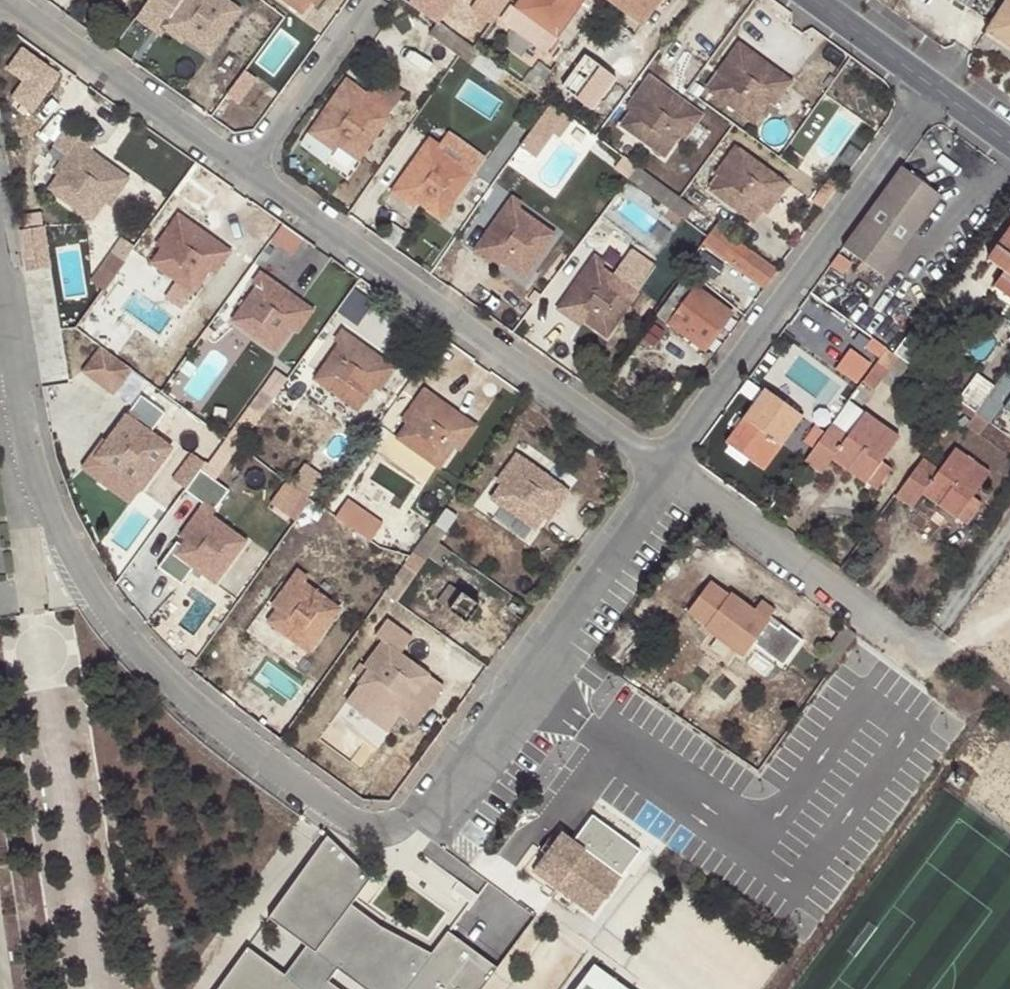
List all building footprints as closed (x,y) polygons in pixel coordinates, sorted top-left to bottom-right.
[(175,7),(181,10),(171,24),(186,36),(209,52),(239,11),(224,0),(180,0),(175,7)] [(311,0),(285,0),(303,13),(311,0)] [(443,22),(459,0),(412,0),(443,22)] [(474,8),(499,23),(514,0),(480,0),(474,8)] [(506,23),(545,54),(548,51),(557,38),(568,45),(600,0),(522,0),(506,23)] [(643,27),(662,0),(606,0),(643,27)] [(968,9),(974,0),(954,0),(968,9)] [(987,30),(1009,46),(1009,0),(1006,0),(987,30)] [(181,10),(175,7),(161,26),(182,41),(186,36),(171,24),(181,10)] [(482,51),(478,48),(473,46),(478,40),(469,33),(464,39),(439,21),(429,35),(471,65),(482,51)] [(557,38),(548,51),(559,59),(568,45),(557,38)] [(25,44),(9,70),(25,79),(14,98),(40,113),(66,69),(25,44)] [(749,58),(752,53),(739,44),(718,72),(724,77),(713,92),(754,121),(770,99),(782,83),(749,58)] [(791,80),(752,53),(749,58),(782,83),(770,99),(775,103),(791,80)] [(592,108),(616,77),(586,56),(564,87),(592,108)] [(724,77),(718,72),(707,87),(713,92),(724,77)] [(823,93),(830,84),(818,74),(810,83),(823,93)] [(658,93),(662,87),(650,78),(628,107),(633,110),(623,125),(664,155),(681,134),(692,117),(658,93)] [(347,79),(324,113),(330,118),(321,132),(337,143),(359,159),(388,117),(351,91),(356,86),(347,79)] [(702,116),(662,87),(658,93),(692,117),(681,134),(686,137),(702,116)] [(829,93),(791,142),(824,167),(862,118),(829,93)] [(330,118),(324,113),(310,132),(333,148),(337,143),(321,132),(330,118)] [(431,139),(408,172),(413,176),(404,190),(417,199),(441,217),(471,175),(435,149),(439,144),(431,139)] [(86,156),(89,152),(76,142),(55,171),(60,173),(49,189),(91,219),(105,200),(118,179),(86,156)] [(763,209),(782,181),(736,147),(717,173),(722,176),(713,190),(754,220),(763,209)] [(128,179),(89,152),(86,156),(118,179),(105,200),(111,203),(128,179)] [(684,220),(694,207),(638,166),(628,180),(684,220)] [(941,198),(901,168),(841,249),(882,278),(941,198)] [(413,176),(408,172),(394,192),(413,206),(417,199),(404,190),(413,176)] [(787,185),(782,181),(763,209),(767,212),(787,185)] [(502,212),(513,197),(498,186),(487,201),(502,212)] [(520,203),(513,197),(502,212),(489,230),(495,235),(486,248),(502,259),(525,276),(554,235),(518,209),(520,203)] [(194,293),(209,270),(222,253),(189,230),(192,224),(179,215),(158,244),(163,247),(152,263),(194,293)] [(307,294),(332,253),(284,223),(264,255),(282,266),(276,275),(307,294)] [(222,253),(209,270),(215,274),(231,251),(192,224),(189,230),(222,253)] [(778,269),(717,225),(703,245),(764,287),(778,269)] [(18,231),(24,268),(53,263),(47,226),(18,231)] [(497,266),(502,259),(486,248),(495,235),(489,230),(475,250),(497,266)] [(1009,298),(1009,236),(999,251),(998,250),(989,262),(1004,273),(994,286),(1009,298)] [(124,262),(112,253),(91,281),(104,290),(124,262)] [(850,263),(838,254),(829,266),(841,275),(850,263)] [(599,257),(574,290),(579,294),(568,307),(585,319),(607,335),(636,294),(600,268),(606,262),(599,257)] [(78,267),(54,271),(58,294),(82,291),(78,267)] [(286,299),(290,294),(260,273),(255,281),(259,285),(234,321),(276,351),(292,329),(303,311),(286,299)] [(705,351),(732,313),(686,280),(659,317),(705,351)] [(579,294),(574,290),(560,309),(581,325),(585,319),(568,307),(579,294)] [(313,311),(290,294),(286,299),(303,311),(292,329),(298,332),(313,311)] [(896,358),(910,368),(930,342),(912,328),(892,355),(896,358)] [(368,358),(371,353),(343,333),(337,340),(341,343),(315,380),(358,411),(375,386),(385,371),(368,358)] [(87,379),(125,390),(135,360),(97,348),(87,379)] [(892,355),(885,350),(861,383),(872,392),(896,358),(892,355)] [(394,370),(371,353),(368,358),(385,371),(375,386),(380,389),(394,370)] [(1005,372),(993,388),(974,414),(976,416),(988,425),(1009,441),(1009,376),(1005,372)] [(974,414),(993,388),(976,375),(957,402),(961,406),(974,414)] [(440,468),(456,445),(468,429),(433,405),(437,399),(426,390),(405,418),(410,422),(398,439),(440,468)] [(759,452),(771,461),(802,418),(764,390),(725,443),(752,462),(759,452)] [(468,429),(456,445),(461,449),(477,427),(437,399),(433,405),(468,429)] [(847,402),(831,425),(848,436),(864,414),(847,402)] [(220,474),(260,419),(247,408),(208,465),(220,474)] [(141,491),(171,448),(158,439),(136,422),(140,415),(131,409),(107,444),(112,448),(102,463),(119,475),(141,491)] [(831,425),(803,463),(820,475),(830,460),(835,454),(851,466),(847,471),(864,484),(880,463),(897,439),(864,414),(848,436),(831,425)] [(978,437),(988,425),(976,416),(967,428),(978,437)] [(158,439),(171,448),(177,439),(165,429),(158,439)] [(115,480),(119,475),(102,463),(112,448),(107,444),(93,464),(115,480)] [(939,472),(922,459),(894,497),(912,510),(923,495),(927,490),(940,500),(937,506),(955,519),(972,497),(989,474),(956,449),(939,472)] [(194,488),(207,457),(191,450),(178,481),(194,488)] [(763,471),(771,461),(759,452),(752,462),(763,471)] [(835,454),(830,460),(847,471),(851,466),(835,454)] [(544,516),(563,489),(517,457),(499,481),(504,484),(494,499),(535,528),(544,516)] [(286,478),(271,504),(299,520),(325,472),(308,463),(297,484),(286,478)] [(891,470),(880,463),(864,484),(875,491),(891,470)] [(568,493),(563,489),(544,516),(550,520),(568,493)] [(927,490),(923,495),(937,506),(940,500),(927,490)] [(981,503),(972,497),(955,519),(964,525),(981,503)] [(351,498),(340,518),(377,539),(389,519),(351,498)] [(205,503),(181,538),(186,542),(177,555),(191,567),(192,566),(215,584),(246,541),(210,516),(215,509),(205,503)] [(428,558),(440,542),(445,533),(434,525),(394,580),(406,589),(428,558)] [(186,542),(181,538),(167,557),(187,571),(191,567),(177,555),(186,542)] [(453,553),(440,542),(428,558),(442,568),(453,553)] [(299,571),(275,604),(281,609),(270,622),(285,634),(309,651),(339,609),(303,582),(306,577),(299,571)] [(716,638),(731,649),(742,657),(752,644),(766,654),(785,629),(781,625),(778,630),(767,622),(774,611),(761,601),(754,612),(731,595),(729,597),(710,584),(688,613),(708,628),(706,631),(716,638)] [(468,623),(480,605),(450,586),(438,601),(468,623)] [(281,609),(275,604),(261,624),(281,638),(285,634),(270,622),(281,609)] [(725,657),(731,649),(716,638),(711,645),(725,657)] [(411,702),(430,675),(383,642),(365,666),(369,669),(359,685),(401,715),(411,702)] [(436,679),(430,675),(411,702),(416,707),(436,679)] [(560,833),(532,871),(546,882),(551,876),(560,882),(555,888),(578,906),(589,892),(602,903),(641,852),(591,816),(572,841),(560,833)] [(497,967),(446,932),(432,953),(383,932),(350,906),(368,878),(330,842),(273,924),(307,948),(286,978),(249,950),(222,988),(482,988),(497,967)] [(555,888),(560,882),(551,876),(546,882),(555,888)] [(589,892),(578,906),(592,916),(602,903),(589,892)] [(592,967),(576,988),(623,988),(592,967)]
